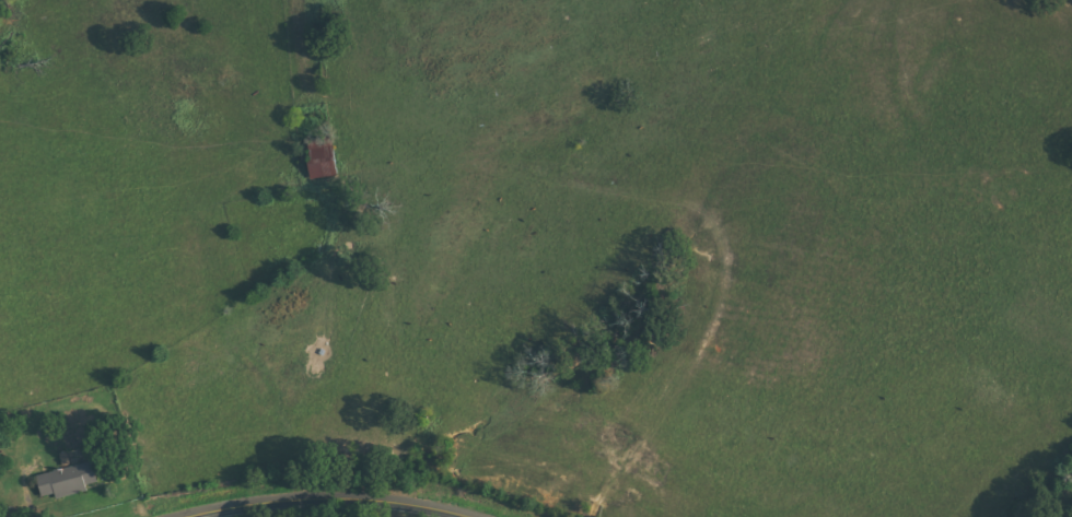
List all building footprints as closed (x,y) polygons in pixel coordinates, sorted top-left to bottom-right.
[(311,139),(314,164),(339,161),(336,136),(311,139)] [(313,165),(315,179),(341,175),(340,162),(313,165)] [(39,475),(45,497),(57,494),(58,498),(89,491),(88,485),(101,482),(96,462),(39,475)]
